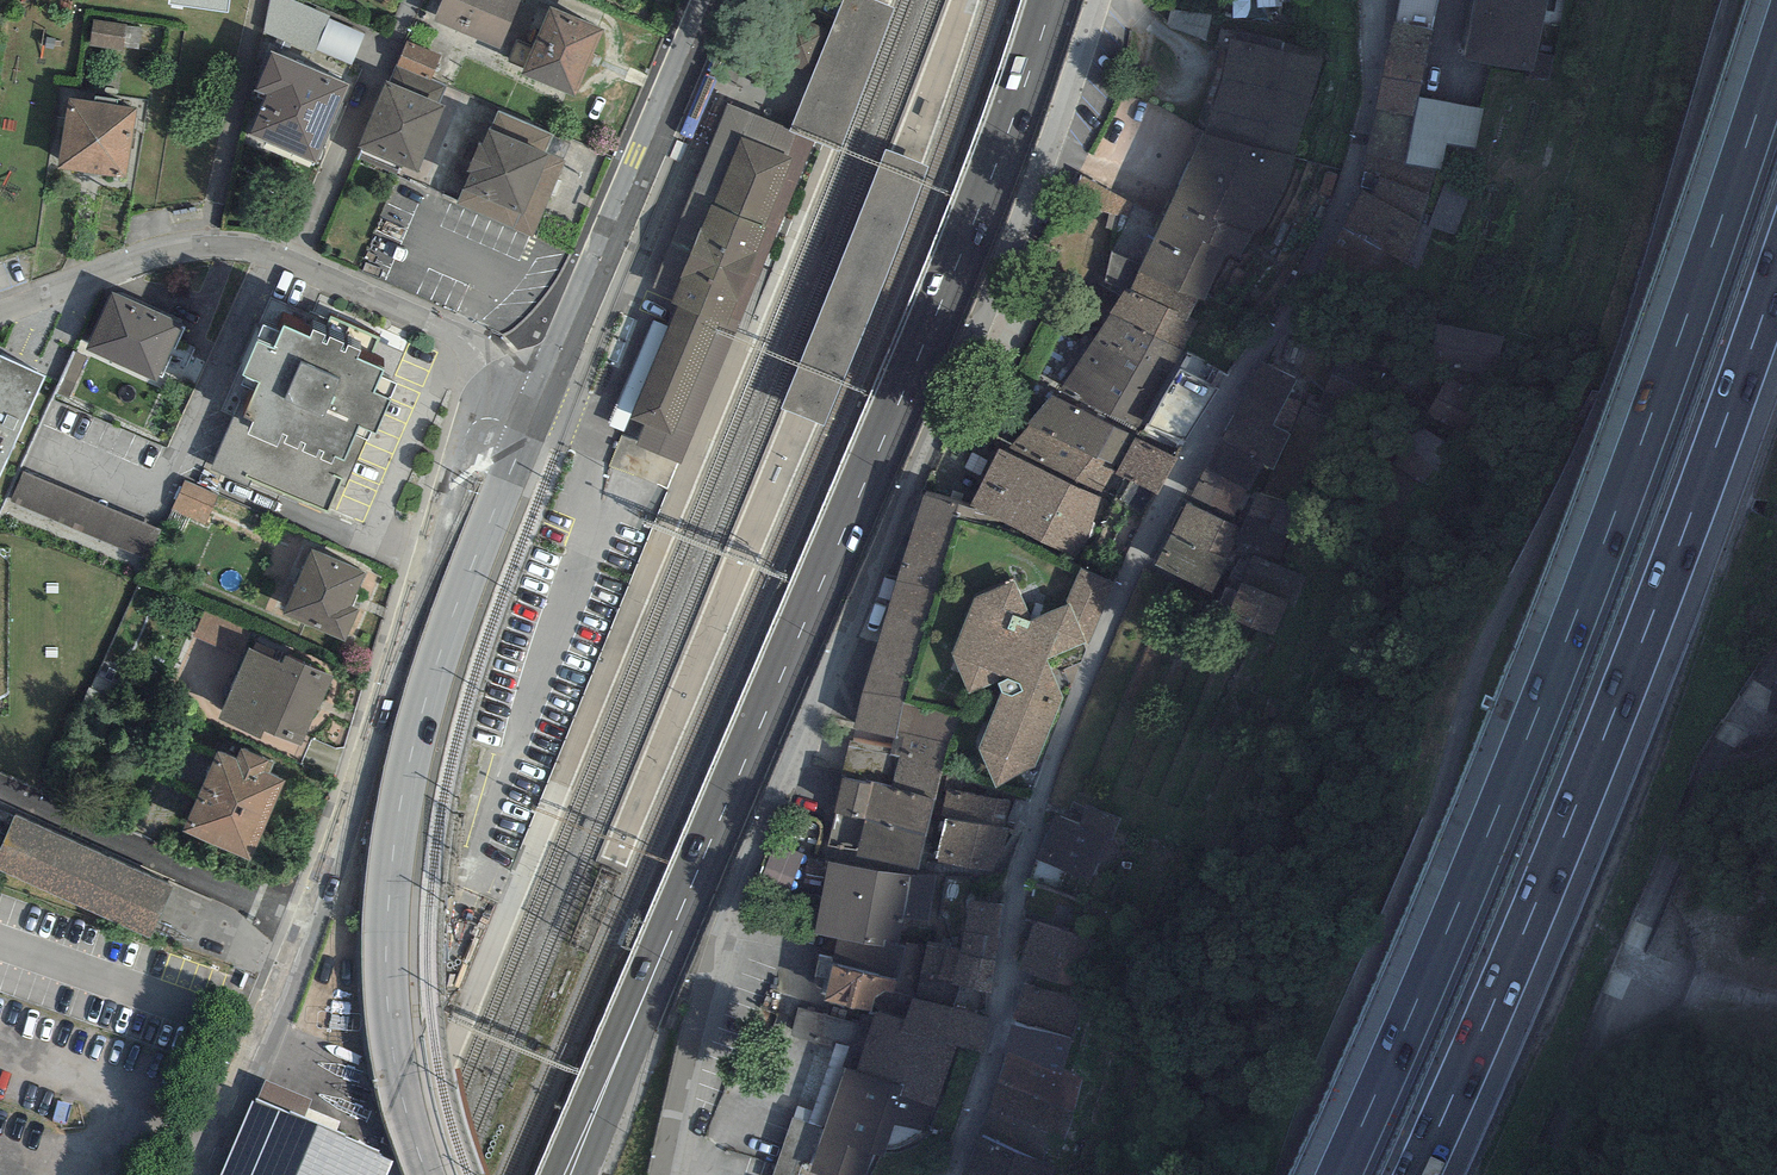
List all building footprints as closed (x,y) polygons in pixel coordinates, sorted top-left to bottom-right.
[(301,0),(272,0),(266,30),(315,50),(331,12),(301,0)] [(435,18),(500,45),(518,0),(443,0),(435,18)] [(792,127),(818,138),(840,147),(897,6),(881,0),(843,0),(831,30),(814,73),(792,127)] [(1402,11),(1434,17),(1437,0),(1404,0),(1402,11)] [(1469,52),(1530,64),(1543,0),(1480,0),(1469,52)] [(602,23),(552,1),(522,70),(572,91),(602,23)] [(814,73),(831,30),(793,15),(776,58),(814,73)] [(127,24),(95,19),(91,45),(123,50),(127,24)] [(1439,36),(1399,27),(1378,114),(1417,123),(1422,103),(1439,36)] [(1323,61),(1232,39),(1204,131),(1294,155),(1323,61)] [(440,55),(409,41),(399,64),(431,77),(440,55)] [(350,80),(272,48),(256,87),(268,93),(252,132),(317,159),(350,80)] [(1553,56),(1537,52),(1532,75),(1548,79),(1553,56)] [(444,103),(385,79),(359,144),(417,168),(444,103)] [(137,104),(70,94),(60,163),(127,172),(137,104)] [(672,294),(740,134),(790,155),(672,434),(645,423),(636,444),(680,462),(736,330),(818,138),(792,127),(728,100),(650,284),(672,294)] [(1481,115),(1422,103),(1417,123),(1405,169),(1441,177),(1447,152),(1473,158),(1481,115)] [(1417,123),(1378,114),(1364,174),(1401,183),(1405,169),(1417,123)] [(565,159),(488,126),(453,204),(531,238),(565,159)] [(1204,131),(1142,266),(1111,252),(1102,288),(1119,297),(1123,291),(1189,319),(1200,298),(1204,301),(1225,256),(1238,260),(1253,234),(1262,237),(1279,209),(1289,185),(1292,168),(1294,155),(1204,131)] [(634,406),(629,416),(645,423),(672,434),(790,155),(740,134),(672,294),(670,299),(678,302),(664,332),(634,406)] [(888,150),(782,409),(820,424),(862,326),(894,247),(926,165),(888,150)] [(1472,182),(1449,174),(1432,221),(1455,230),(1472,182)] [(1372,198),(1364,196),(1327,263),(1386,298),(1421,226),(1429,199),(1379,178),(1372,198)] [(182,320),(112,290),(88,347),(158,376),(182,320)] [(1189,319),(1123,291),(1119,297),(1110,313),(1182,350),(1196,322),(1189,319)] [(1110,313),(1095,338),(1171,378),(1186,351),(1182,350),(1110,313)] [(310,337),(285,326),(282,333),(264,325),(257,340),(242,375),(246,377),(242,385),(247,387),(211,470),(248,486),(251,478),(328,512),(342,479),(348,481),(366,439),(368,441),(372,431),(376,433),(391,399),(374,392),(383,370),(357,359),(360,351),(348,346),(345,353),(341,351),(345,344),(330,337),(327,345),(322,342),(325,335),(313,330),(310,337)] [(1492,373),(1496,355),(1500,338),(1440,325),(1437,342),(1433,360),(1492,373)] [(664,332),(649,326),(619,400),(634,406),(664,332)] [(1171,378),(1095,338),(1082,359),(1159,400),(1171,378)] [(0,351),(0,471),(45,371),(0,351)] [(1159,400),(1082,359),(1060,390),(1138,427),(1159,400)] [(1296,378),(1261,361),(1218,444),(1262,465),(1273,469),(1289,434),(1273,426),(1296,378)] [(1328,381),(1377,397),(1384,377),(1334,362),(1328,381)] [(1470,393),(1445,380),(1428,413),(1454,426),(1470,393)] [(1323,396),(1372,412),(1377,397),(1328,381),(1323,396)] [(1135,437),(1051,394),(1028,424),(1116,470),(1135,437)] [(1372,412),(1323,396),(1318,412),(1367,428),(1372,412)] [(1336,423),(1301,411),(1296,424),(1331,437),(1336,423)] [(1099,497),(1116,470),(1028,424),(1006,453),(1099,497)] [(1324,455),(1331,437),(1296,424),(1289,443),(1324,455)] [(1445,443),(1417,424),(1403,444),(1438,468),(1443,460),(1436,456),(1445,443)] [(1177,458),(1135,438),(1126,454),(1168,475),(1177,458)] [(1318,472),(1324,455),(1289,443),(1283,460),(1318,472)] [(1262,465),(1218,444),(1205,470),(1249,491),(1262,465)] [(1426,485),(1438,468),(1403,444),(1391,461),(1426,485)] [(1006,453),(999,449),(984,477),(1092,527),(1099,497),(1006,453)] [(1158,495),(1168,475),(1126,454),(1116,474),(1158,495)] [(1312,489),(1318,472),(1283,460),(1277,476),(1312,489)] [(1426,485),(1391,461),(1372,488),(1407,512),(1426,485)] [(1234,522),(1249,491),(1205,470),(1190,501),(1234,522)] [(159,531),(23,473),(10,504),(146,561),(159,531)] [(1305,508),(1312,489),(1277,476),(1271,495),(1290,502),(1305,508)] [(1081,561),(1092,527),(984,477),(968,506),(1081,561)] [(219,499),(186,484),(173,513),(206,528),(219,499)] [(1271,495),(1268,494),(1257,489),(1245,519),(1278,531),(1290,502),(1271,495)] [(957,505),(923,496),(861,693),(852,737),(892,746),(904,702),(935,591),(957,505)] [(1305,508),(1290,502),(1278,531),(1311,544),(1323,515),(1305,508)] [(1172,535),(1227,560),(1232,548),(1241,530),(1187,504),(1172,535)] [(1317,547),(1311,544),(1278,531),(1245,519),(1242,527),(1245,529),(1238,548),(1252,554),(1307,575),(1317,547)] [(1227,560),(1172,535),(1156,565),(1211,592),(1227,560)] [(370,574),(316,551),(288,617),(348,643),(362,611),(355,608),(370,574)] [(1294,607),(1307,575),(1252,554),(1241,583),(1289,602),(1288,605),(1294,607)] [(1112,581),(1080,567),(1065,602),(1068,606),(1033,620),(1013,581),(975,597),(950,654),(969,695),(999,684),(1002,692),(979,750),(996,789),(1035,767),(1063,699),(1047,659),(1085,642),(1089,644),(1112,581)] [(1275,637),(1288,605),(1289,602),(1241,583),(1227,618),(1275,637)] [(287,664),(254,650),(224,718),(268,737),(271,730),(306,746),(337,676),(291,656),(287,664)] [(959,714),(904,702),(892,746),(889,754),(900,756),(891,787),(936,798),(959,714)] [(242,763),(223,755),(190,831),(257,861),(291,783),(270,774),(276,761),(248,749),(242,763)] [(871,784),(844,778),(835,813),(927,833),(936,798),(891,787),(872,782),(871,784)] [(1010,802),(946,790),(941,817),(946,818),(1004,830),(1010,802)] [(1082,826),(1058,814),(1038,858),(1092,883),(1122,819),(1092,805),(1082,826)] [(919,870),(927,833),(835,813),(828,846),(857,852),(856,856),(919,870)] [(19,818),(0,860),(0,873),(153,942),(177,889),(19,818)] [(1009,832),(1004,830),(946,818),(937,862),(999,876),(1009,832)] [(815,934),(838,938),(832,966),(896,980),(893,994),(915,998),(920,978),(926,946),(900,942),(911,876),(828,862),(815,934)] [(1006,906),(968,900),(963,932),(1001,937),(1006,906)] [(1089,939),(1034,921),(1017,970),(1072,988),(1089,939)] [(997,961),(1001,937),(963,932),(961,947),(960,955),(994,960),(997,961)] [(961,947),(927,941),(926,946),(920,978),(952,983),(957,955),(960,955),(961,947)] [(989,992),(994,960),(960,955),(957,955),(952,983),(952,986),(983,991),(989,992)] [(896,980),(832,966),(824,1002),(876,1013),(888,1016),(893,994),(896,980)] [(979,1013),(983,991),(952,986),(952,983),(920,978),(915,998),(979,1013)] [(1083,1001),(1023,982),(1012,1021),(1072,1039),(1083,1001)] [(989,1017),(979,1013),(915,998),(904,1022),(888,1016),(876,1013),(857,1071),(902,1086),(897,1099),(900,1100),(935,1109),(957,1045),(981,1050),(989,1017)] [(856,1023),(798,1008),(791,1036),(849,1051),(856,1023)] [(1062,1071),(1072,1039),(1012,1021),(1002,1052),(1007,1053),(1062,1071)] [(1083,1077),(1062,1071),(1007,1053),(997,1082),(1074,1108),(1083,1077)] [(857,1071),(845,1067),(824,1129),(810,1172),(818,1174),(864,1174),(872,1153),(881,1156),(900,1100),(897,1099),(902,1086),(857,1071)] [(1064,1139),(1074,1108),(997,1082),(987,1113),(1064,1139)] [(255,1097),(222,1174),(388,1174),(393,1162),(255,1097)] [(987,1113),(979,1136),(1056,1164),(1064,1139),(987,1113)] [(824,1129),(793,1118),(773,1174),(818,1174),(810,1172),(824,1129)] [(1056,1164),(979,1136),(965,1174),(1052,1174),(1056,1164)]
